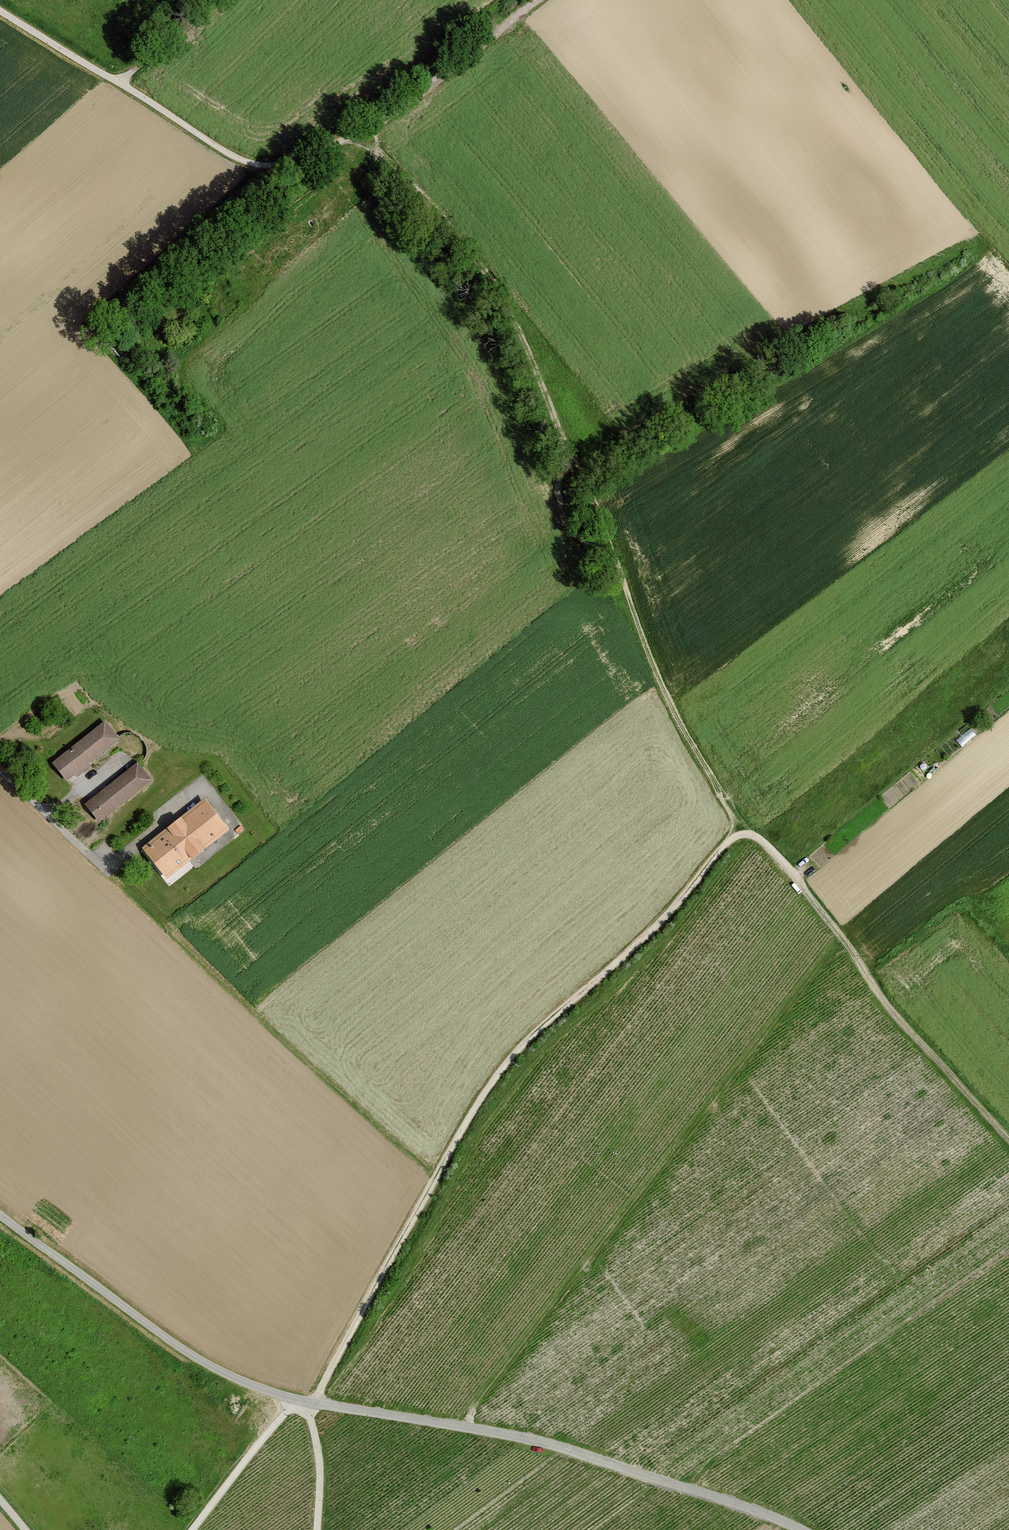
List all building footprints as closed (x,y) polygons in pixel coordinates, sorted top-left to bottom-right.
[(53,763),(66,780),(118,740),(105,723),(53,763)] [(87,804),(100,821),(151,781),(138,765),(87,804)] [(205,802),(145,850),(167,877),(226,829),(205,802)]
